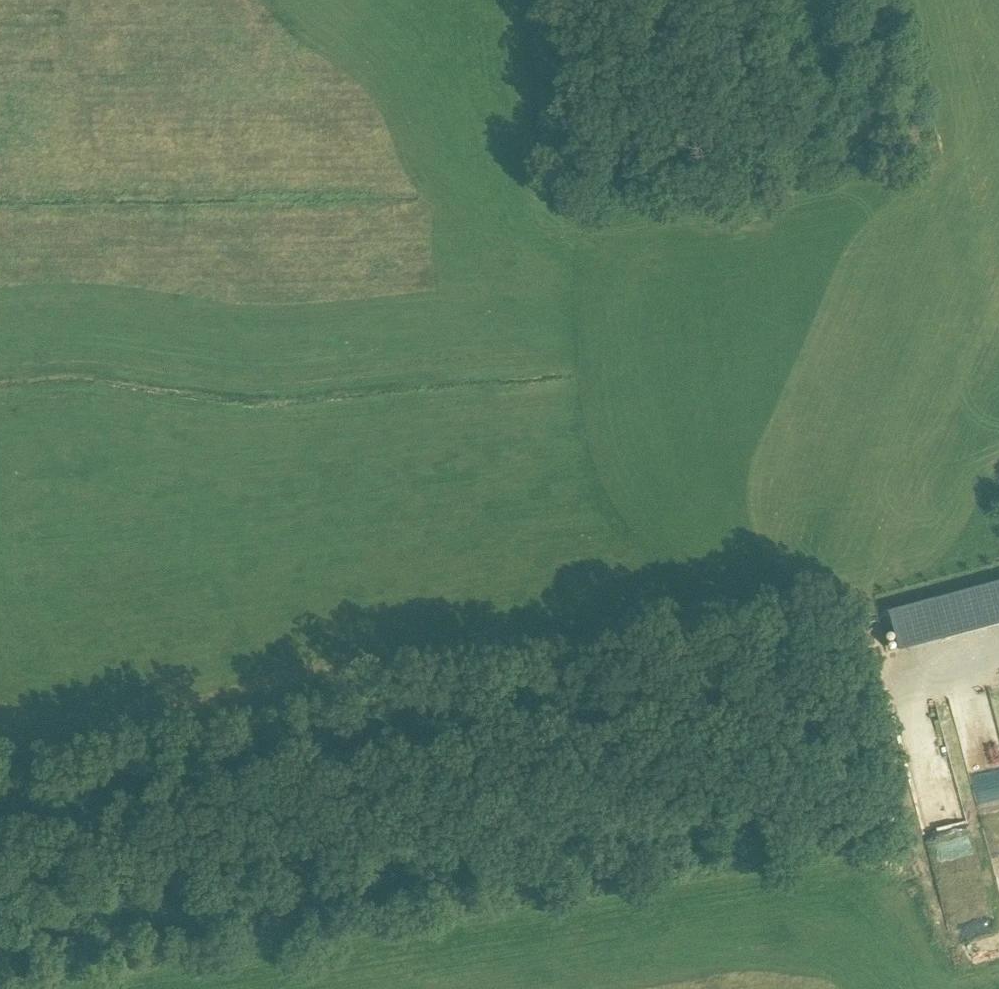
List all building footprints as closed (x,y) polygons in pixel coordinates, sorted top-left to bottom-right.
[(990,838),(998,836),(998,759),(973,764),(990,838)]
